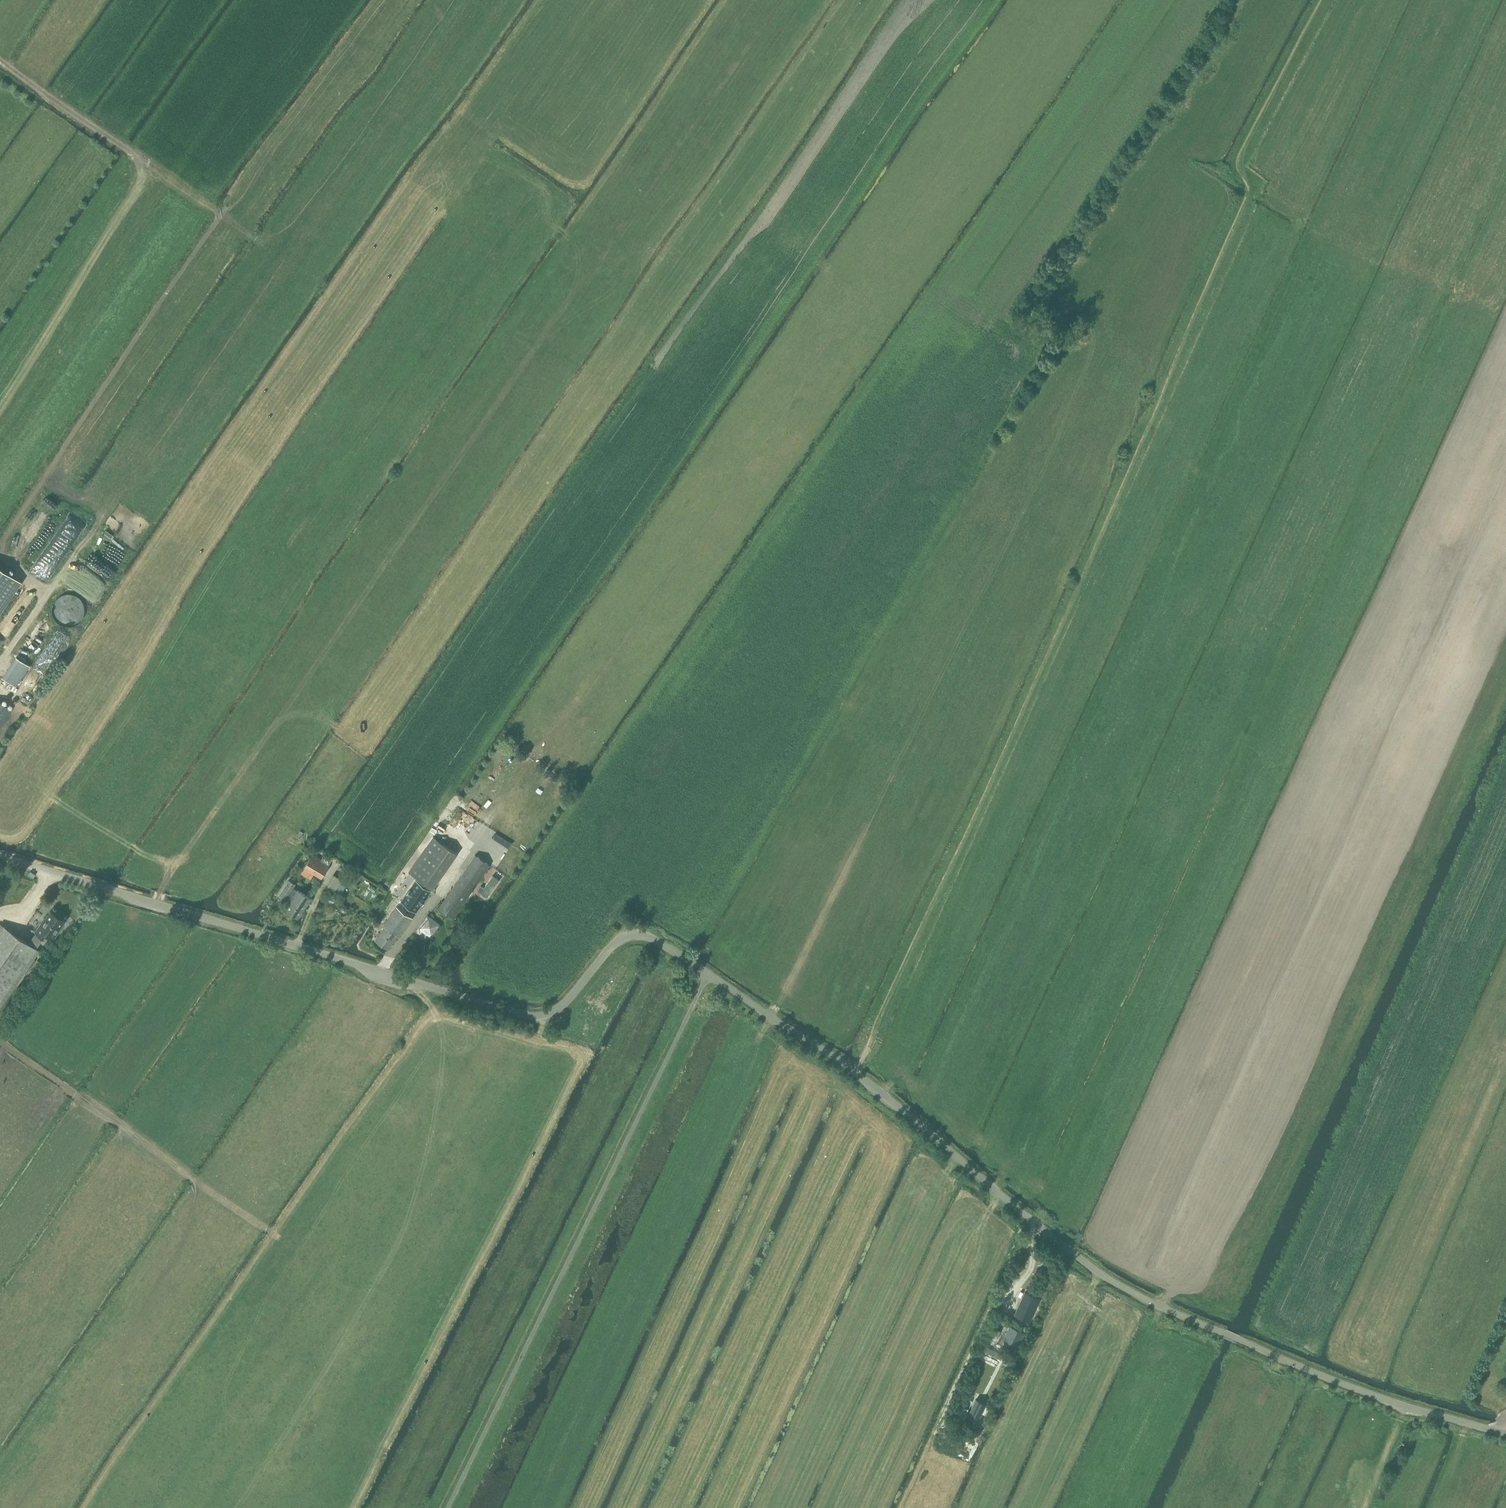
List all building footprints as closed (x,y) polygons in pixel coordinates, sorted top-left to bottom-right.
[(15,577),(0,567),(0,599),(15,577)] [(17,686),(31,666),(17,656),(3,676),(17,686)] [(12,710),(0,701),(0,728),(12,710)] [(384,925),(386,926),(376,939),(389,949),(399,935),(400,936),(413,918),(412,918),(431,891),(457,854),(434,837),(410,873),(418,879),(403,901),(401,900),(384,925)] [(322,859),(313,854),(305,867),(321,877),(333,857),(326,853),(322,859)] [(454,917),(490,865),(475,854),(439,906),(454,917)] [(493,876),(482,893),(488,897),(499,880),(493,876)] [(286,899),(290,902),(285,909),(299,918),(312,898),(299,889),(296,892),(292,889),(296,883),(290,879),(279,896),(285,900),(286,899)] [(2,924),(0,928),(0,1008),(40,950),(37,948),(45,937),(49,940),(51,936),(55,938),(61,929),(60,929),(66,921),(51,911),(44,922),(43,921),(36,931),(39,933),(31,944),(2,924)] [(432,937),(441,924),(428,914),(418,928),(432,937)] [(466,932),(455,924),(450,931),(461,939),(466,932)] [(1030,1319),(1040,1299),(1025,1292),(1015,1312),(1030,1319)] [(1000,1330),(989,1325),(983,1339),(994,1344),(1000,1330)] [(1019,1345),(1025,1332),(1010,1325),(1004,1338),(1019,1345)] [(976,1400),(968,1416),(978,1421),(987,1405),(976,1400)] [(962,1423),(969,1408),(959,1403),(952,1418),(962,1423)]
